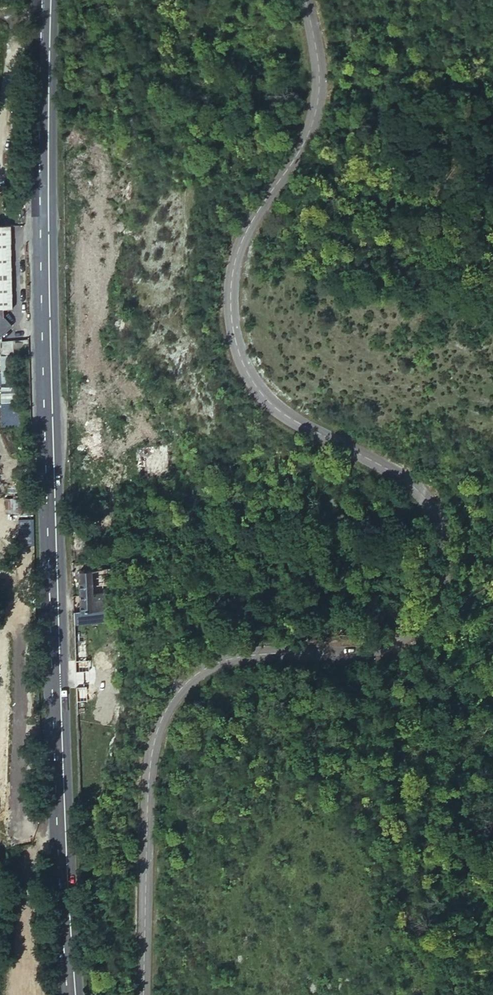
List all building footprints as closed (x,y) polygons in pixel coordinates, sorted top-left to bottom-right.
[(110,212),(110,208),(96,208),(98,215),(103,215),(103,220),(119,219),(119,212),(110,212)] [(0,215),(0,302),(5,302),(26,301),(24,214),(0,215)] [(5,302),(0,305),(0,329),(6,329),(16,320),(5,302)] [(1,388),(1,403),(14,403),(14,388),(1,388)] [(131,456),(131,472),(156,472),(156,456),(131,456)] [(12,499),(12,513),(21,513),(21,499),(12,499)] [(85,588),(85,595),(108,595),(117,595),(117,571),(86,572),(86,581),(85,588)] [(108,595),(85,595),(84,615),(113,615),(113,608),(107,607),(108,595)] [(15,626),(16,616),(3,615),(3,626),(15,626)] [(106,662),(116,662),(116,652),(107,652),(106,662)]
